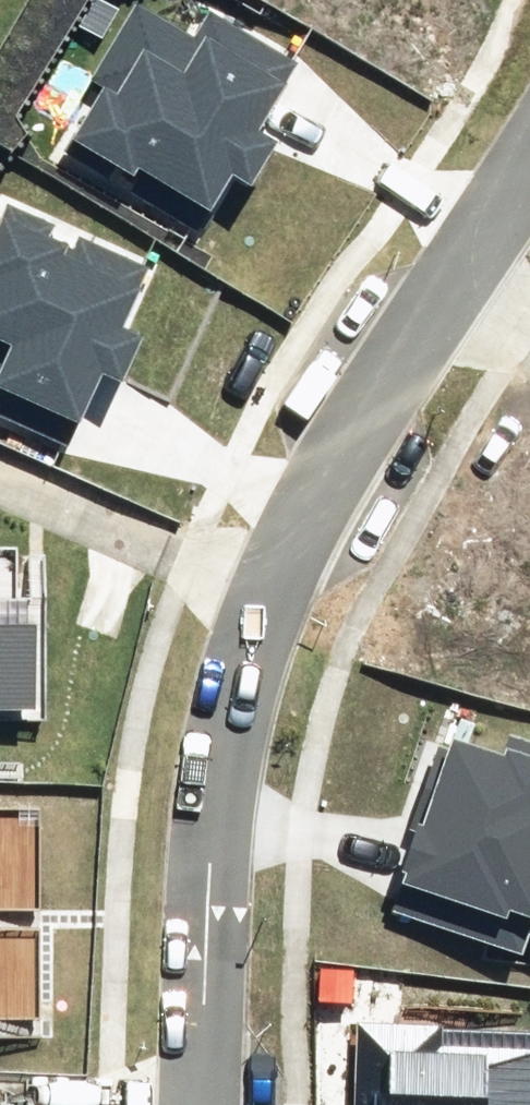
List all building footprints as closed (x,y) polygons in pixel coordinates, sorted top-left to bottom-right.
[(73,127),(140,167),(133,179),(201,220),(235,165),(249,173),(273,135),(258,126),(300,58),(214,6),(199,31),(147,0),(140,0),(96,73),(103,77),(73,127)] [(73,429),(104,362),(121,370),(142,325),(127,318),(151,264),(81,232),(76,244),(47,231),(52,219),(13,201),(0,230),(0,396),(73,429)] [(31,697),(31,620),(0,620),(0,697),(31,697)] [(396,903),(529,947),(529,732),(516,728),(509,749),(453,730),(396,903)] [(360,1014),(357,1104),(529,1104),(529,1044),(441,1042),(442,1017),(360,1014)]
